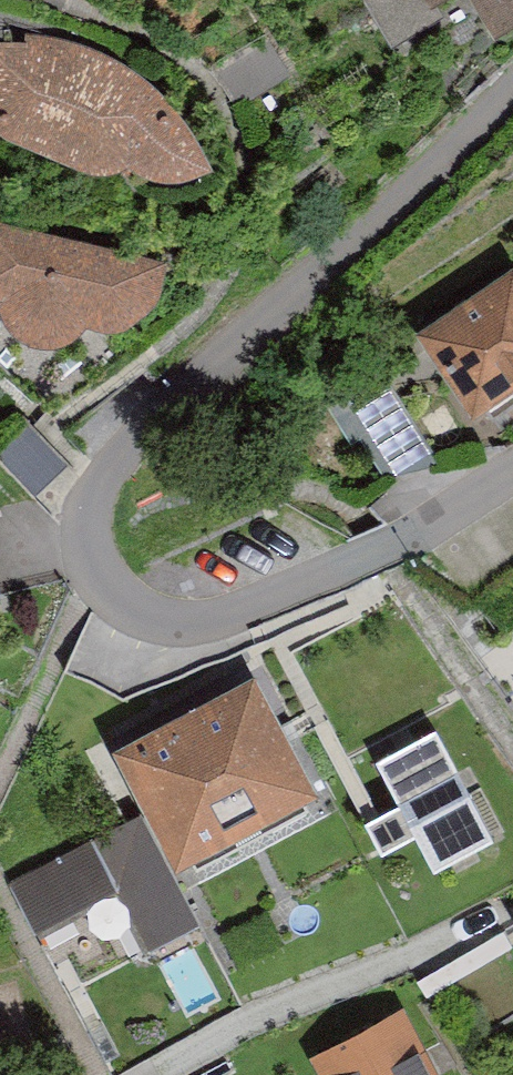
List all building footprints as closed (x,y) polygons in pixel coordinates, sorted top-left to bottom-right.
[(392,48),(438,23),(431,11),(451,0),(365,0),(392,48)] [(496,46),(512,36),(512,0),(470,0),(496,46)] [(214,183),(200,161),(192,142),(181,124),(160,99),(146,85),(130,73),(109,59),(86,51),(63,42),(45,40),(28,40),(27,48),(0,46),(0,141),(10,147),(82,178),(95,183),(104,184),(113,182),(124,177),(129,173),(135,179),(145,184),(157,190),(167,193),(181,193),(196,188),(214,183)] [(86,334),(127,341),(157,323),(170,270),(0,227),(0,319),(1,319),(5,327),(12,339),(23,348),(34,354),(48,357),(60,355),(72,350),(81,344),(86,334)] [(471,432),(512,405),(512,275),(412,343),(471,432)] [(439,464),(386,382),(328,406),(378,482),(439,464)] [(22,418),(0,440),(0,461),(37,499),(70,466),(22,418)] [(317,811),(255,691),(111,763),(140,820),(174,887),(317,811)] [(492,847),(435,741),(377,773),(400,816),(367,833),(384,864),(415,847),(432,879),(492,847)] [(89,842),(11,887),(38,940),(113,900),(147,956),(197,930),(174,887),(140,820),(89,842)] [(312,1059),(320,1074),(437,1074),(404,1012),(312,1059)]
